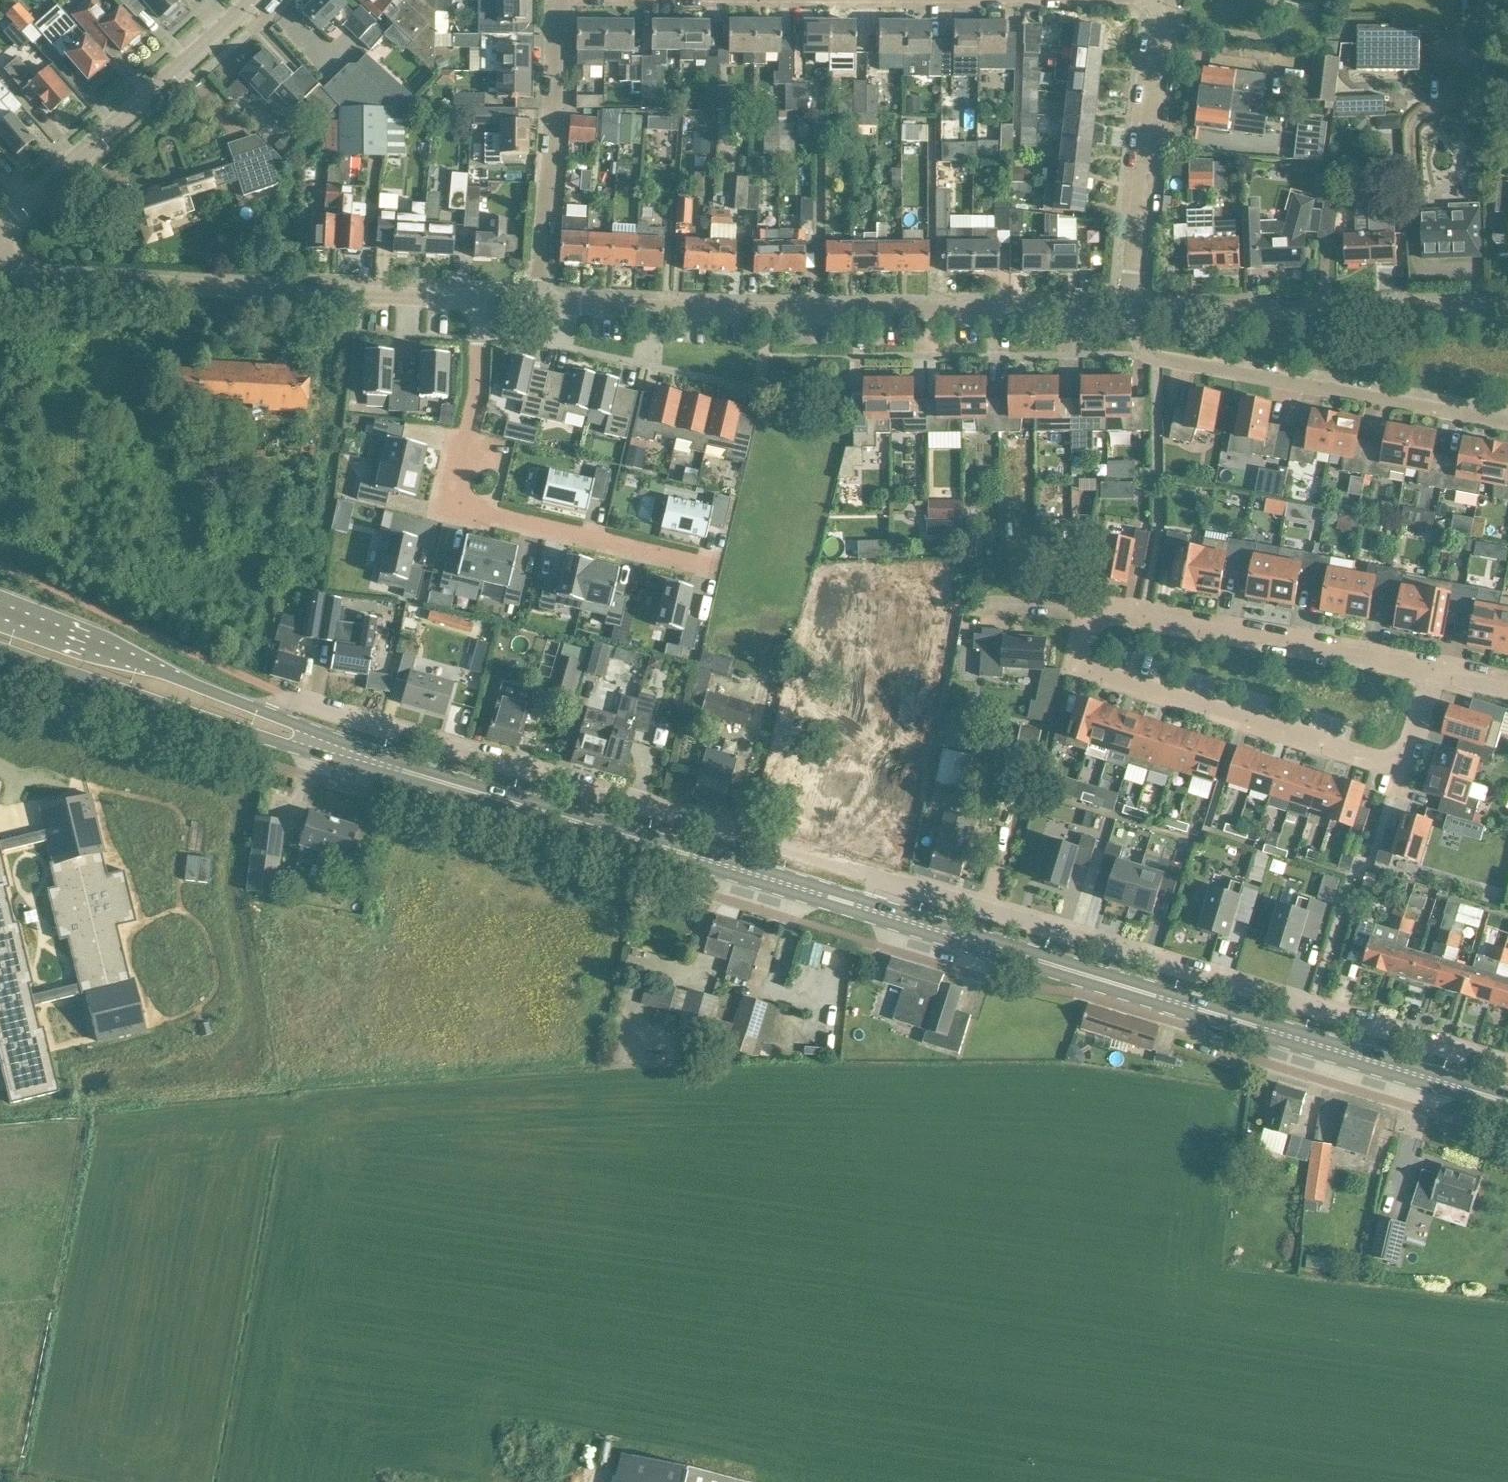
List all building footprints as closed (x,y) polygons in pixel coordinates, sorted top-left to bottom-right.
[(141,35),(119,10),(110,17),(95,0),(89,0),(72,15),(90,36),(100,28),(121,52),(141,35)] [(159,19),(164,15),(167,16),(177,7),(176,4),(180,0),(142,0),(159,19)] [(302,13),(316,27),(321,32),(335,19),(342,27),(343,25),(359,41),(373,26),(375,24),(373,23),(359,8),(354,14),(340,0),(316,0),(302,13)] [(379,19),(383,15),(393,25),(412,43),(406,49),(433,74),(434,73),(435,34),(435,14),(436,0),(358,0),(379,19)] [(449,0),(436,0),(435,14),(449,14),(449,0)] [(478,23),(479,35),(482,35),(482,36),(495,36),(517,36),(517,24),(533,24),(533,11),(530,11),(530,0),(478,0),(478,23)] [(19,6),(8,16),(22,32),(34,22),(19,6)] [(100,73),(107,67),(105,65),(108,63),(87,38),(77,47),(67,36),(77,27),(65,13),(45,31),(37,23),(34,26),(63,58),(66,55),(88,81),(98,71),(100,73)] [(435,14),(435,34),(449,35),(449,14),(435,14)] [(578,21),(577,21),(577,51),(577,65),(577,82),(588,82),(588,66),(605,66),(605,62),(605,52),(605,22),(591,21),(591,23),(578,23),(578,21)] [(605,52),(605,62),(619,62),(619,66),(632,66),(632,57),(632,52),(632,42),(633,22),(632,22),(631,23),(619,23),(619,22),(605,22),(605,52)] [(653,57),(641,57),(642,82),(642,98),(660,98),(660,85),(661,85),(661,66),(667,66),(667,50),(680,51),(680,22),(652,22),(652,50),(653,50),(653,57)] [(680,22),(680,51),(693,51),(693,61),(705,62),(708,62),(708,58),(708,51),(708,48),(708,22),(680,22)] [(754,22),(729,22),(729,48),(729,54),(743,54),(743,65),(754,65),(754,22)] [(754,22),(754,65),(766,65),(766,54),(779,54),(779,72),(774,73),(774,85),(785,85),(786,112),(792,112),(791,85),(792,74),(792,62),(792,51),(792,39),(781,39),(781,35),(780,35),(780,22),(754,22)] [(792,62),(792,74),(804,74),(804,66),(828,66),(828,62),(828,23),(804,23),(804,31),(792,30),(792,39),(792,51),(792,62)] [(855,23),(828,23),(828,55),(828,62),(828,66),(828,71),(854,71),(854,55),(854,40),(856,40),(856,36),(855,36),(855,23)] [(878,36),(878,41),(879,41),(879,55),(879,69),(905,69),(905,67),(905,23),(879,23),(879,36),(878,36)] [(930,23),(905,23),(905,67),(919,67),(920,62),(929,62),(929,77),(943,77),(943,40),(931,40),(931,37),(930,37),(930,23)] [(1059,43),(1059,47),(1072,49),(1072,48),(1101,52),(1104,28),(1062,23),(1059,43)] [(953,40),(943,40),(943,77),(954,77),(979,77),(979,70),(980,56),(979,56),(979,24),(954,24),(954,37),(953,37),(953,40)] [(979,24),(979,56),(980,56),(979,70),(1015,70),(1015,56),(1004,56),(1005,42),(1006,42),(1006,37),(1005,37),(1005,24),(979,24)] [(1040,24),(1025,24),(1024,45),(1040,46),(1040,24)] [(393,25),(384,35),(384,36),(403,53),(406,49),(412,43),(393,25)] [(373,26),(359,41),(369,51),(370,52),(371,51),(384,36),(384,35),(373,26)] [(1380,31),(1380,26),(1358,26),(1358,71),(1420,71),(1421,29),(1388,29),(1388,31),(1380,31)] [(479,35),(453,35),(453,47),(482,48),(482,36),(482,35),(479,35)] [(482,48),(482,73),(488,73),(529,73),(529,47),(517,47),(517,36),(495,36),(482,36),(482,48)] [(1339,43),(1327,42),(1326,53),(1337,55),(1339,43)] [(1039,54),(1040,46),(1024,45),(1024,54),(1039,54)] [(729,54),(729,48),(718,48),(718,58),(718,65),(729,65),(729,54)] [(1057,59),(1056,70),(1098,75),(1101,52),(1072,48),(1072,49),(1070,60),(1057,59)] [(263,51),(241,72),(269,100),(276,93),(293,110),(305,99),(306,97),(289,80),(294,75),(282,63),(279,66),(263,51)] [(348,65),(324,88),(340,104),(388,106),(405,107),(407,107),(414,98),(365,54),(354,65),(348,65)] [(1309,99),(1335,102),(1340,58),(1314,56),(1309,99)] [(632,66),(619,66),(619,82),(642,82),(641,57),(632,57),(632,66)] [(69,101),(69,98),(72,94),(72,93),(70,95),(48,69),(37,79),(19,58),(4,70),(31,101),(37,96),(51,113),(60,105),(63,106),(69,101)] [(705,62),(705,87),(706,87),(706,91),(717,91),(718,86),(718,65),(718,58),(708,58),(708,62),(705,62)] [(1023,59),(1023,68),(1039,69),(1039,59),(1023,59)] [(1264,96),(1266,75),(1205,67),(1202,87),(1234,92),(1264,96)] [(1038,92),(1039,69),(1023,68),(1022,92),(1038,92)] [(1056,70),(1055,81),(1068,83),(1066,94),(1096,98),(1098,75),(1056,70)] [(488,73),(488,83),(497,83),(497,99),(515,99),(515,98),(533,98),(533,85),(529,85),(529,73),(488,73)] [(13,114),(22,107),(0,80),(0,136),(16,155),(34,140),(13,114)] [(854,101),(838,101),(838,113),(852,114),(866,115),(866,81),(854,81),(854,101)] [(306,97),(305,99),(325,119),(338,105),(338,106),(340,104),(324,88),(324,89),(319,84),(306,97)] [(808,85),(791,85),(792,112),(807,111),(808,85)] [(718,86),(717,91),(717,110),(733,111),(733,87),(718,86)] [(878,86),(867,86),(867,115),(877,115),(878,115),(878,86)] [(1264,96),(1234,92),(1202,87),(1200,107),(1249,114),(1250,106),(1262,107),(1264,96)] [(1037,116),(1038,92),(1022,92),(1021,114),(1037,116)] [(484,95),(454,94),(454,109),(474,109),(484,109),(484,95)] [(1066,94),(1064,117),(1093,121),(1096,98),(1066,94)] [(603,96),(597,96),(577,96),(577,108),(603,108),(603,96)] [(1337,98),(1334,118),(1386,117),(1386,96),(1337,98)] [(1304,100),(1287,98),(1286,109),(1302,111),(1304,100)] [(338,105),(325,119),(327,121),(326,121),(326,156),(339,156),(340,121),(340,104),(338,106),(338,105)] [(340,121),(339,156),(340,156),(341,156),(387,156),(388,106),(340,104),(340,121)] [(388,106),(387,156),(404,157),(405,107),(388,106)] [(1249,114),(1200,107),(1197,128),(1228,132),(1265,136),(1268,116),(1249,114)] [(484,109),(474,109),(474,124),(489,125),(502,125),(502,134),(485,134),(484,165),(502,165),(502,155),(508,155),(528,155),(528,121),(518,121),(518,109),(498,109),(484,109)] [(852,114),(838,113),(838,126),(852,126),(852,114)] [(866,115),(852,114),(852,126),(854,126),(858,126),(858,136),(876,137),(877,115),(867,115),(866,115)] [(1036,140),(1037,116),(1021,114),(1020,139),(1036,140)] [(594,143),(596,119),(571,117),(569,141),(594,143)] [(621,141),(638,142),(639,118),(622,117),(621,141)] [(1064,117),(1061,140),(1090,144),(1093,121),(1064,117)] [(1401,117),(1389,117),(1389,124),(1394,129),(1402,128),(1401,117)] [(779,118),(779,124),(779,155),(779,165),(794,165),(793,124),(787,125),(787,118),(779,118)] [(648,119),(647,131),(655,131),(660,127),(660,120),(648,119)] [(1324,162),(1328,124),(1299,120),(1294,160),(1324,162)] [(779,155),(779,124),(764,124),(764,155),(779,155)] [(1479,124),(1479,134),(1489,135),(1490,124),(1479,124)] [(920,143),(920,126),(902,125),(902,142),(920,143)] [(1012,161),(1013,126),(1001,126),(1001,143),(1000,157),(1000,160),(1012,161)] [(608,175),(617,175),(619,150),(615,149),(616,130),(601,128),(599,159),(609,160),(608,175)] [(693,132),(692,148),(710,149),(716,149),(717,134),(693,132)] [(1061,140),(1058,163),(1088,167),(1090,144),(1061,140)] [(273,151),(233,164),(244,196),(279,185),(281,160),(273,151)] [(340,187),(336,250),(362,251),(363,231),(364,218),(366,216),(366,206),(364,203),(352,203),(353,188),(349,187),(351,156),(341,156),(340,156),(340,187)] [(1214,190),(1214,160),(1191,159),(1190,190),(1214,190)] [(1048,162),(1046,185),(1085,190),(1088,167),(1058,163),(1048,162)] [(1011,168),(1011,184),(1022,185),(1023,170),(1023,168),(1011,168)] [(151,195),(139,199),(144,213),(142,215),(144,222),(147,223),(148,227),(186,215),(193,212),(188,196),(215,188),(210,172),(174,184),(175,187),(159,192),(158,189),(158,187),(149,190),(150,191),(151,195)] [(465,210),(468,187),(468,185),(469,175),(452,174),(449,209),(465,210)] [(488,177),(469,175),(468,185),(488,186),(488,177)] [(747,210),(749,187),(748,187),(749,178),(737,177),(735,210),(747,210)] [(1376,182),(1368,182),(1368,188),(1369,202),(1371,264),(1397,263),(1396,234),(1395,218),(1385,219),(1384,187),(1376,182)] [(1494,240),(1494,242),(1494,243),(1495,244),(1496,245),(1497,245),(1502,245),(1501,256),(1500,256),(1507,257),(1507,183),(1499,182),(1497,213),(1505,214),(1504,226),(1495,225),(1494,240)] [(1009,184),(1009,193),(1019,193),(1034,194),(1035,185),(1022,185),(1011,184),(1009,184)] [(1046,185),(1043,209),(1053,210),(1063,211),(1082,214),(1085,190),(1046,185)] [(313,215),(311,248),(336,250),(340,187),(326,186),(324,216),(313,215)] [(478,228),(480,188),(468,187),(465,210),(464,227),(478,228)] [(758,211),(760,187),(749,187),(747,210),(758,211)] [(1356,236),(1345,236),(1345,245),(1346,265),(1371,264),(1369,202),(1368,188),(1350,189),(1351,200),(1355,202),(1356,236)] [(950,231),(950,190),(936,190),(936,232),(950,231)] [(452,256),(453,236),(454,227),(438,226),(440,191),(426,191),(426,204),(423,255),(452,256)] [(1018,212),(1019,193),(1009,193),(1008,211),(1018,212)] [(1306,266),(1305,235),(1315,200),(1295,194),(1287,220),(1261,221),(1261,209),(1244,210),(1245,219),(1246,269),(1261,268),(1261,265),(1286,264),(1286,262),(1292,262),(1292,267),(1306,266)] [(692,200),(678,200),(677,224),(691,225),(692,200)] [(801,222),(813,222),(813,200),(801,200),(801,222)] [(423,255),(426,204),(412,204),(411,217),(397,216),(397,211),(379,210),(377,242),(394,243),(394,253),(423,255)] [(1481,204),(1465,205),(1450,206),(1451,210),(1423,211),(1424,259),(1483,257),(1481,204)] [(1216,240),(1216,224),(1215,205),(1204,210),(1188,210),(1190,271),(1217,270),(1216,240)] [(1334,243),(1338,210),(1322,209),(1318,242),(1334,243)] [(712,210),(711,226),(728,227),(729,211),(728,211),(712,211),(712,210)] [(1008,211),(994,211),(994,230),(997,230),(997,231),(1008,231),(1008,211)] [(1018,212),(1008,211),(1008,231),(1010,231),(1010,244),(1011,272),(1023,272),(1023,273),(1024,273),(1024,272),(1049,272),(1049,237),(1040,237),(1040,243),(1023,243),(1023,212),(1018,212)] [(1075,219),(1049,216),(1049,237),(1049,272),(1074,272),(1074,273),(1075,273),(1075,242),(1075,219)] [(586,264),(588,235),(588,219),(562,217),(560,262),(586,264)] [(490,236),(475,235),(474,258),(504,259),(504,252),(513,253),(517,250),(517,240),(514,237),(505,236),(506,219),(491,218),(490,236)] [(662,268),(664,239),(664,229),(649,228),(650,223),(638,222),(637,237),(638,238),(637,267),(662,268)] [(1241,269),(1240,223),(1216,224),(1216,240),(1217,270),(1241,269)] [(710,243),(709,271),(734,273),(736,253),(736,244),(735,244),(736,228),(728,227),(711,226),(710,243)] [(956,243),(946,243),(946,272),(973,272),(972,230),(956,231),(956,243)] [(994,230),(972,230),(973,272),(998,272),(998,244),(998,238),(997,238),(997,231),(997,230),(994,230)] [(779,231),(753,231),(753,273),(780,273),(779,242),(779,231)] [(806,273),(805,231),(779,231),(779,242),(780,273),(806,273)] [(1008,231),(997,231),(997,238),(998,238),(998,244),(1010,244),(1010,231),(1008,231)] [(877,272),(877,243),(877,234),(864,234),(864,243),(853,243),(853,272),(877,272)] [(612,265),(614,236),(588,235),(586,264),(612,265)] [(637,267),(638,238),(637,237),(614,236),(612,265),(637,267)] [(709,271),(710,243),(685,241),(683,270),(709,271)] [(853,272),(853,243),(825,243),(826,273),(853,272)] [(903,272),(903,243),(877,243),(877,272),(903,272)] [(928,272),(928,252),(928,243),(903,243),(903,272),(928,272)] [(1102,252),(1091,252),(1091,265),(1102,265),(1102,252)] [(404,412),(405,382),(391,382),(393,352),(365,350),(364,364),(359,364),(358,381),(363,381),(363,395),(389,396),(389,411),(404,412)] [(419,383),(405,382),(404,412),(420,413),(420,398),(447,399),(449,354),(444,354),(444,351),(426,350),(426,353),(421,353),(419,383)] [(541,420),(552,373),(533,368),(535,360),(511,355),(501,397),(523,403),(520,415),(541,420)] [(169,369),(168,389),(167,399),(252,404),(252,408),(307,411),(309,369),(201,362),(201,371),(169,369)] [(587,411),(596,374),(573,369),(571,377),(552,373),(541,420),(562,424),(565,412),(587,417),(588,412),(587,411)] [(619,380),(596,374),(587,411),(588,412),(608,416),(604,434),(626,439),(637,392),(617,388),(619,380)] [(1036,418),(1036,380),(1021,380),(1021,377),(1011,378),(1011,386),(1012,386),(1012,406),(1000,406),(1000,433),(1021,433),(1023,418),(1036,418)] [(1039,380),(1036,380),(1036,418),(1036,432),(1051,432),(1072,432),(1072,406),(1060,406),(1060,379),(1052,380),(1052,377),(1039,377),(1039,380)] [(1084,406),(1072,406),(1072,432),(1073,449),(1095,449),(1094,432),(1109,432),(1108,379),(1105,379),(1105,377),(1092,377),(1092,379),(1084,379),(1084,406)] [(1123,379),(1108,379),(1109,432),(1123,432),(1145,432),(1145,405),(1132,405),(1132,385),(1133,385),(1133,377),(1123,377),(1123,379)] [(891,419),(891,381),(876,381),(876,378),(866,378),(866,387),(867,387),(867,407),(855,407),(855,448),(878,448),(878,433),(891,433),(891,419)] [(894,381),(891,381),(891,419),(904,419),(906,433),(927,433),(927,407),(915,407),(915,380),(907,380),(907,378),(894,378),(894,381)] [(964,418),(963,380),(960,380),(960,378),(947,378),(947,380),(939,380),(939,407),(927,407),(927,433),(964,433),(964,418)] [(978,380),(963,380),(964,418),(964,433),(1000,433),(1000,406),(987,406),(987,386),(988,386),(988,378),(978,378),(978,380)] [(676,439),(687,395),(657,389),(655,396),(642,393),(632,437),(655,442),(656,435),(676,439)] [(1193,443),(1198,430),(1213,433),(1220,395),(1216,394),(1216,392),(1205,390),(1204,392),(1193,390),(1188,415),(1175,413),(1170,439),(1193,443)] [(704,454),(716,402),(687,395),(676,439),(692,443),(690,451),(704,454)] [(1232,435),(1229,452),(1254,457),(1254,454),(1275,458),(1287,461),(1292,435),(1280,432),(1267,430),(1272,404),(1260,402),(1261,400),(1249,398),(1249,400),(1244,399),(1237,436),(1232,435)] [(738,411),(739,408),(716,402),(704,454),(705,454),(706,446),(726,451),(724,458),(747,464),(757,419),(744,416),(745,413),(738,411)] [(1295,435),(1290,461),(1314,465),(1319,452),(1331,454),(1338,416),(1336,416),(1337,414),(1325,412),(1325,414),(1314,412),(1310,438),(1295,435)] [(1338,416),(1331,454),(1343,456),(1343,471),(1359,474),(1366,475),(1371,449),(1357,446),(1361,421),(1353,419),(1354,417),(1342,415),(1342,417),(1338,416)] [(372,436),(379,437),(373,461),(421,473),(427,447),(401,441),(404,427),(375,421),(372,436)] [(1371,449),(1366,475),(1371,476),(1389,479),(1392,472),(1406,475),(1407,468),(1406,468),(1413,430),(1409,429),(1410,427),(1398,425),(1398,427),(1390,426),(1385,452),(1371,449)] [(1413,430),(1406,468),(1407,468),(1419,470),(1418,485),(1442,489),(1446,463),(1432,460),(1437,434),(1429,433),(1429,431),(1418,429),(1417,431),(1413,430)] [(1446,463),(1442,489),(1479,496),(1482,481),(1489,444),(1485,443),(1485,441),(1474,439),(1473,441),(1465,440),(1461,465),(1446,463)] [(1482,481),(1494,484),(1494,498),(1507,501),(1507,474),(1507,473),(1507,448),(1502,446),(1502,444),(1491,442),(1490,444),(1489,444),(1482,481)] [(855,455),(845,455),(839,479),(855,479),(855,455)] [(415,498),(421,473),(373,461),(367,486),(360,484),(357,499),(386,506),(389,492),(415,498)] [(1261,468),(1255,496),(1265,498),(1283,501),(1288,474),(1289,468),(1280,466),(1279,472),(1261,468)] [(549,470),(548,475),(539,473),(534,493),(544,495),(542,501),(587,511),(590,498),(604,501),(611,472),(597,468),(594,480),(549,470)] [(682,483),(697,487),(699,477),(684,474),(682,483)] [(653,521),(662,523),(661,528),(706,539),(709,527),(724,530),(731,499),(714,495),(711,507),(668,497),(667,503),(657,501),(653,521)] [(337,501),(335,513),(351,516),(354,505),(337,501)] [(952,502),(930,502),(930,520),(952,520),(964,520),(964,502),(952,502)] [(1428,513),(1425,529),(1433,530),(1436,514),(1428,513)] [(963,521),(946,521),(946,536),(963,536),(963,521)] [(1127,583),(1132,558),(1146,560),(1151,533),(1137,530),(1135,542),(1108,537),(1107,540),(1102,539),(1100,552),(1105,553),(1100,578),(1127,583)] [(410,568),(417,539),(390,532),(378,584),(405,590),(403,597),(417,600),(424,571),(410,568)] [(1196,592),(1204,549),(1203,549),(1191,547),(1189,536),(1169,532),(1163,560),(1177,562),(1172,589),(1197,593),(1197,592),(1196,592)] [(483,582),(492,543),(466,537),(460,562),(447,559),(440,588),(455,591),(456,584),(482,590),(483,582)] [(1460,538),(1458,549),(1473,552),(1475,541),(1460,538)] [(1225,567),(1239,570),(1244,542),(1229,539),(1229,543),(1205,539),(1203,549),(1204,549),(1196,592),(1197,592),(1220,596),(1225,567)] [(889,540),(880,540),(880,555),(889,554),(889,540)] [(1271,602),(1281,548),(1244,542),(1239,570),(1252,572),(1248,598),(1251,598),(1250,602),(1263,604),(1263,600),(1271,602)] [(517,549),(492,543),(483,582),(507,588),(503,603),(518,606),(525,577),(512,574),(517,549)] [(968,543),(968,557),(978,557),(978,543),(968,543)] [(908,546),(894,546),(894,558),(908,558),(908,546)] [(1299,581),(1313,583),(1318,555),(1281,548),(1271,602),(1279,603),(1278,607),(1291,610),(1292,606),(1295,606),(1299,581)] [(1346,615),(1353,574),(1355,562),(1318,555),(1313,583),(1327,586),(1322,611),(1346,615)] [(591,563),(592,563),(593,562),(565,556),(559,582),(546,579),(539,608),(554,612),(556,605),(580,610),(591,563)] [(619,569),(592,563),(591,563),(580,610),(606,616),(605,624),(620,627),(627,598),(613,595),(619,569)] [(1374,594),(1387,597),(1392,569),(1369,564),(1367,576),(1353,574),(1346,615),(1369,620),(1374,594)] [(1419,632),(1429,580),(1406,575),(1407,571),(1392,569),(1387,597),(1401,599),(1396,628),(1418,632),(1419,632)] [(1447,612),(1461,614),(1466,586),(1429,580),(1419,632),(1418,632),(1418,633),(1443,638),(1447,612)] [(679,647),(693,650),(700,621),(686,618),(693,588),(665,582),(655,626),(682,632),(679,647)] [(1493,651),(1503,597),(1504,593),(1466,586),(1461,614),(1475,617),(1469,646),(1493,651)] [(310,593),(303,638),(319,641),(325,597),(326,595),(310,593)] [(431,593),(428,605),(440,608),(443,596),(431,593)] [(325,597),(319,641),(335,643),(335,642),(338,622),(341,599),(325,597)] [(1503,597),(1493,651),(1507,653),(1507,598),(1503,597)] [(428,620),(472,632),(474,624),(430,612),(428,620)] [(335,643),(331,670),(368,675),(372,649),(373,637),(376,619),(362,616),(361,625),(338,622),(335,642),(335,643)] [(273,672),(271,676),(299,684),(306,659),(296,657),(300,643),(295,641),(298,631),(279,626),(275,641),(281,642),(273,672)] [(976,634),(975,649),(983,649),(981,677),(1004,678),(1005,667),(1045,669),(1046,662),(1049,662),(1050,647),(1046,647),(1047,639),(1007,637),(1007,629),(984,627),(984,634),(976,634)] [(477,640),(472,657),(487,661),(492,644),(477,640)] [(613,649),(594,644),(586,675),(605,680),(613,649)] [(736,661),(703,652),(686,710),(746,727),(753,705),(727,697),(727,698),(713,693),(718,676),(731,680),(736,661)] [(403,654),(396,679),(408,683),(402,704),(444,716),(453,683),(412,671),(416,658),(403,654)] [(548,693),(569,698),(579,661),(558,656),(548,693)] [(651,656),(648,667),(654,669),(661,664),(663,659),(651,656)] [(634,717),(633,721),(637,722),(635,730),(646,733),(648,725),(655,697),(641,693),(639,697),(639,701),(634,717)] [(623,697),(617,719),(626,721),(628,715),(634,717),(639,701),(623,697)] [(518,747),(523,728),(529,707),(499,698),(488,738),(518,747)] [(1089,751),(1103,707),(1103,705),(1081,698),(1075,717),(1064,713),(1055,741),(1089,751)] [(1496,750),(1507,710),(1481,701),(1477,715),(1452,707),(1444,734),(1468,741),(1496,750)] [(1031,702),(1028,719),(1050,724),(1054,706),(1036,703),(1031,702)] [(1089,751),(1087,756),(1107,762),(1123,713),(1103,707),(1089,751)] [(588,708),(571,763),(604,772),(617,719),(603,715),(604,712),(588,708)] [(1107,762),(1107,763),(1127,769),(1128,764),(1142,719),(1123,713),(1107,762)] [(973,719),(953,714),(946,746),(966,750),(973,719)] [(617,719),(604,772),(621,777),(635,730),(637,722),(633,721),(634,717),(628,715),(626,721),(617,719)] [(1150,771),(1164,726),(1142,719),(1128,764),(1150,771)] [(1171,777),(1174,769),(1185,732),(1164,726),(1150,771),(1171,777)] [(1026,729),(1023,748),(1038,751),(1042,732),(1026,729)] [(1194,776),(1206,739),(1185,732),(1174,769),(1194,776)] [(1226,745),(1206,739),(1194,776),(1215,782),(1226,745)] [(1491,763),(1496,750),(1468,741),(1464,755),(1439,747),(1432,770),(1473,782),(1480,760),(1491,763)] [(723,806),(728,787),(737,757),(706,748),(692,798),(723,806)] [(933,802),(962,809),(974,756),(944,750),(933,802)] [(1240,750),(1229,783),(1250,789),(1260,756),(1240,750)] [(1260,756),(1250,789),(1270,796),(1281,762),(1260,756)] [(1270,796),(1268,804),(1288,810),(1291,802),(1301,769),(1281,762),(1270,796)] [(1291,802),(1288,810),(1309,817),(1311,809),(1322,775),(1301,769),(1291,802)] [(1473,782),(1432,770),(1425,793),(1450,801),(1446,814),(1474,822),(1480,801),(1468,797),(1473,782)] [(1322,775),(1311,809),(1332,815),(1342,782),(1322,775)] [(1332,815),(1331,820),(1353,827),(1350,834),(1362,837),(1371,810),(1359,806),(1365,788),(1343,781),(1342,782),(1332,815)] [(1093,804),(1096,796),(1084,793),(1082,801),(1093,804)] [(10,1104),(60,1092),(44,1026),(40,1027),(35,1006),(81,994),(82,995),(86,994),(97,1042),(147,1030),(135,979),(131,980),(118,926),(137,922),(125,871),(124,870),(107,875),(102,854),(104,853),(90,794),(40,806),(46,831),(0,842),(0,1062),(10,1104)] [(1107,800),(1096,796),(1093,804),(1105,808),(1107,800)] [(1135,817),(1137,809),(1126,806),(1123,814),(1135,817)] [(1149,813),(1137,809),(1135,817),(1146,821),(1149,813)] [(961,877),(967,858),(968,855),(967,855),(972,838),(967,837),(973,818),(948,811),(931,868),(961,877)] [(310,813),(305,833),(301,845),(301,846),(296,862),(341,875),(346,859),(356,827),(310,813)] [(1432,822),(1406,814),(1398,839),(1385,835),(1377,862),(1391,866),(1394,855),(1420,863),(1432,822)] [(1447,816),(1443,830),(1481,841),(1485,827),(1447,816)] [(1176,829),(1179,822),(1167,818),(1165,826),(1176,829)] [(1190,825),(1179,822),(1176,829),(1188,833),(1190,825)] [(1236,835),(1239,828),(1227,824),(1225,832),(1236,835)] [(1250,831),(1239,828),(1236,835),(1248,839),(1250,831)] [(1051,839),(1039,880),(1046,882),(1045,885),(1060,889),(1061,886),(1068,888),(1075,864),(1089,868),(1098,839),(1084,835),(1080,848),(1051,839)] [(1130,907),(1142,867),(1120,860),(1124,847),(1109,843),(1101,871),(1115,876),(1107,900),(1130,907)] [(1275,856),(1278,848),(1266,845),(1264,852),(1272,855),(1275,856)] [(253,846),(248,893),(255,894),(255,897),(282,903),(283,897),(277,896),(282,849),(253,846)] [(1289,852),(1278,848),(1275,856),(1287,860),(1289,852)] [(1319,861),(1321,854),(1310,850),(1307,858),(1319,861)] [(1260,851),(1257,860),(1269,864),(1272,855),(1264,852),(1260,851)] [(1142,867),(1130,907),(1153,914),(1160,889),(1174,894),(1183,865),(1159,858),(1146,854),(1142,867)] [(188,856),(185,881),(210,883),(212,859),(188,856)] [(1361,894),(1372,898),(1375,890),(1373,889),(1377,875),(1367,872),(1361,894)] [(1326,877),(1319,900),(1334,905),(1341,882),(1326,877)] [(1251,917),(1259,888),(1232,880),(1228,893),(1213,888),(1201,928),(1202,929),(1201,932),(1215,936),(1216,933),(1229,937),(1237,912),(1251,917)] [(1410,905),(1424,910),(1428,898),(1414,893),(1410,905)] [(1268,945),(1270,945),(1269,948),(1282,952),(1283,949),(1297,953),(1304,929),(1318,933),(1326,904),(1299,897),(1295,909),(1280,905),(1268,945)] [(1450,900),(1445,916),(1457,919),(1459,913),(1462,905),(1462,904),(1450,900)] [(1459,913),(1482,920),(1484,911),(1462,905),(1459,913)] [(731,945),(737,922),(715,915),(703,955),(725,961),(731,945)] [(1356,937),(1351,954),(1366,959),(1364,965),(1388,973),(1404,918),(1394,916),(1390,929),(1377,925),(1369,922),(1361,920),(1358,928),(1356,937)] [(1404,918),(1388,973),(1412,980),(1420,952),(1404,948),(1405,943),(1408,934),(1411,935),(1415,922),(1404,918)] [(761,938),(763,930),(737,922),(731,945),(734,946),(725,974),(749,982),(761,941),(763,941),(763,939),(761,938)] [(1420,952),(1412,980),(1436,987),(1452,933),(1442,930),(1438,943),(1436,943),(1432,956),(1420,952)] [(1452,933),(1436,987),(1463,995),(1471,968),(1456,963),(1460,950),(1458,949),(1462,936),(1453,933),(1452,933)] [(1471,968),(1463,995),(1466,996),(1467,997),(1490,1003),(1506,949),(1496,946),(1492,959),(1478,955),(1474,969),(1471,968)] [(1490,1003),(1507,1009),(1507,950),(1506,949),(1490,1003)] [(919,993),(927,968),(893,958),(886,982),(903,987),(894,1018),(903,1021),(908,1005),(910,1006),(911,1002),(918,1004),(921,993),(919,993)] [(945,974),(927,968),(919,993),(921,993),(918,1004),(911,1002),(910,1006),(908,1005),(903,1021),(928,1028),(923,1043),(960,1054),(972,1015),(957,1010),(963,989),(943,983),(945,974)] [(719,1001),(719,1000),(724,985),(725,982),(718,980),(712,999),(688,992),(678,1030),(708,1038),(718,1001),(719,1001)] [(656,1009),(680,1016),(686,993),(663,986),(661,994),(646,989),(641,1004),(656,1009)] [(735,1027),(726,1055),(734,1058),(736,1052),(752,1056),(756,1041),(767,1005),(744,998),(735,1027)] [(1083,1028),(1113,1037),(1154,1049),(1160,1027),(1089,1005),(1083,1028)] [(678,1017),(656,1011),(652,1024),(674,1030),(678,1017)] [(716,1021),(707,1050),(726,1055),(735,1027),(716,1021)] [(208,1023),(199,1025),(202,1037),(211,1034),(208,1023)] [(756,1041),(752,1056),(760,1056),(764,1043),(756,1041)] [(1278,1085),(1271,1109),(1260,1149),(1282,1155),(1291,1125),(1297,1126),(1299,1116),(1301,1116),(1307,1093),(1278,1085)] [(1350,1105),(1344,1124),(1337,1149),(1368,1158),(1380,1114),(1350,1105)] [(1314,1142),(1293,1136),(1287,1156),(1308,1162),(1314,1142)] [(1314,1143),(1307,1200),(1324,1202),(1325,1202),(1329,1174),(1330,1162),(1332,1145),(1331,1146),(1314,1143)] [(1412,1206),(1435,1213),(1439,1202),(1470,1213),(1470,1214),(1471,1214),(1483,1178),(1482,1177),(1481,1178),(1444,1166),(1445,1165),(1443,1165),(1440,1175),(1423,1170),(1412,1206)] [(1307,1200),(1305,1210),(1321,1212),(1323,1212),(1324,1202),(1307,1200)] [(1380,1218),(1371,1257),(1398,1263),(1408,1224),(1380,1218)] [(623,1454),(616,1481),(741,1481),(623,1454)]
